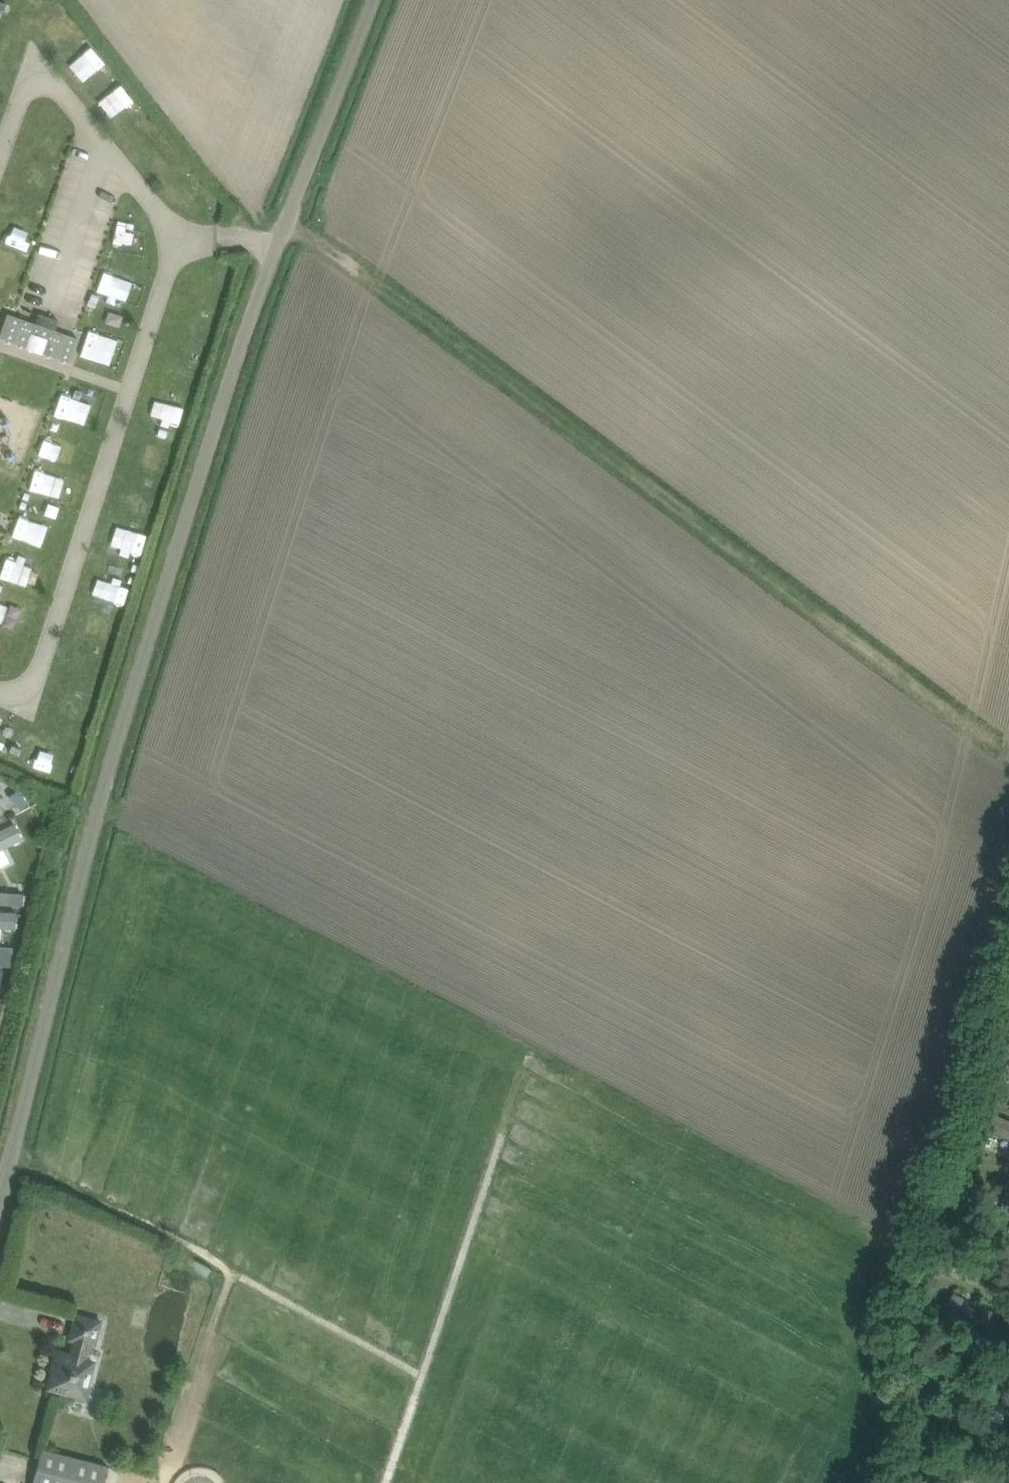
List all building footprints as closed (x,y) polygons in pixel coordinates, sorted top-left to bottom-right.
[(27,255),(14,296),(29,301),(42,260),(27,255)] [(7,313),(0,334),(0,337),(26,346),(25,348),(42,354),(43,352),(70,362),(78,338),(7,313)] [(32,745),(24,765),(39,770),(46,750),(32,745)] [(996,1114),(983,1130),(1001,1144),(998,1148),(1008,1157),(1008,1124),(996,1114)] [(207,1277),(212,1267),(189,1256),(185,1265),(207,1277)] [(100,1320),(95,1319),(76,1314),(69,1339),(74,1340),(70,1353),(56,1349),(51,1369),(53,1370),(48,1388),(86,1398),(89,1386),(86,1385),(92,1361),(86,1359),(89,1345),(93,1346),(100,1320)] [(108,1466),(42,1449),(33,1482),(104,1482),(108,1466)]
